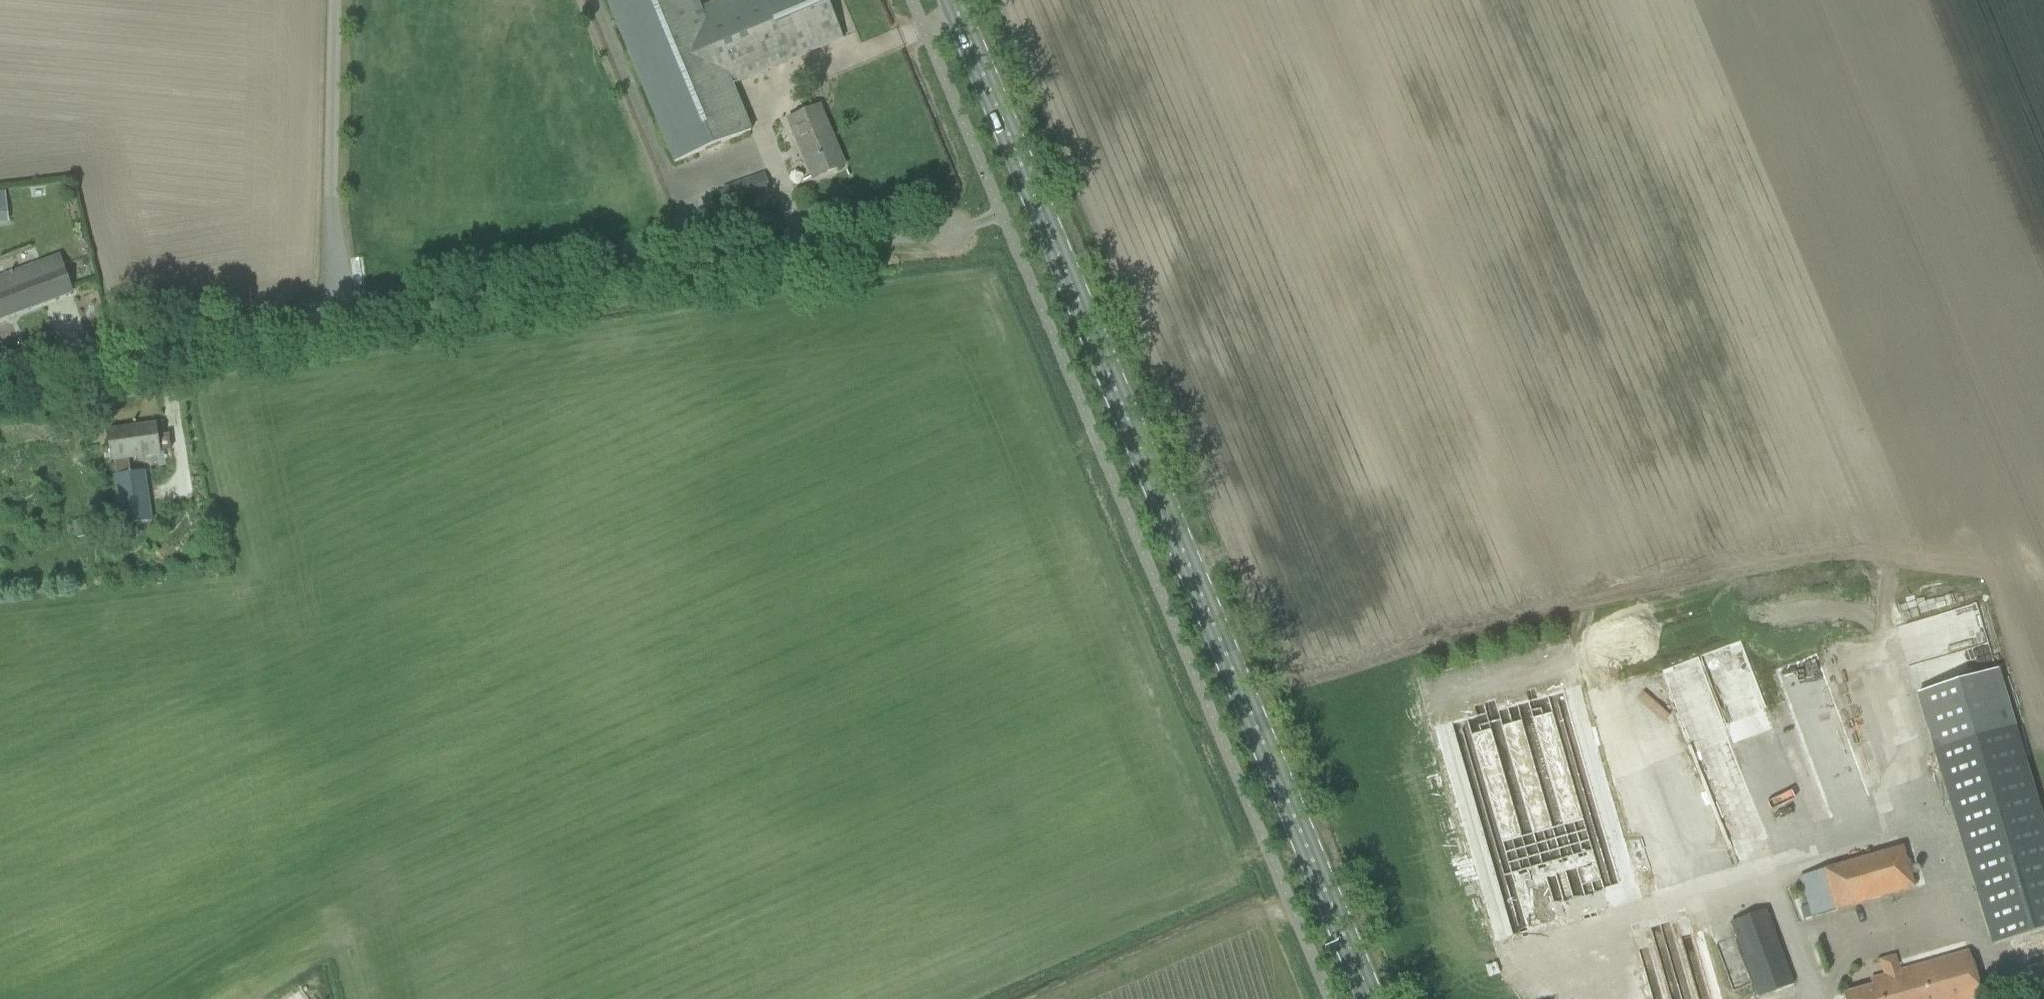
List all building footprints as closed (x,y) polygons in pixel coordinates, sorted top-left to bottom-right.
[(675,164),(751,132),(732,86),(844,39),(827,0),(723,0),(700,10),(696,0),(607,0),(675,164)] [(788,120),(813,180),(844,166),(820,107),(788,120)] [(0,280),(0,320),(73,293),(66,275),(61,261),(60,258),(24,272),(3,279),(0,280)] [(68,329),(79,327),(77,312),(66,313),(68,329)] [(115,477),(122,526),(152,521),(145,472),(131,474),(129,458),(139,457),(159,454),(159,453),(171,451),(169,435),(157,437),(155,426),(109,433),(113,461),(114,461),(116,477),(115,477)] [(72,523),(75,539),(95,536),(93,520),(72,523)] [(1804,667),(1811,682),(1826,676),(1816,654),(1779,670),(1781,676),(1804,667)] [(1647,906),(1598,687),(1442,721),(1491,940),(1647,906)] [(1993,946),(2043,930),(2043,831),(2013,729),(1935,752),(1993,946)] [(1708,742),(1715,754),(1733,744),(1727,732),(1708,742)] [(1799,909),(1803,921),(1915,889),(1902,847),(1799,879),(1807,906),(1799,909)] [(1732,923),(1730,924),(1744,960),(1753,985),(1758,998),(1795,985),(1767,910),(1762,912),(1732,923)] [(1688,917),(1632,933),(1651,998),(1711,998),(1688,917)] [(1843,997),(1844,998),(1982,998),(1977,980),(1970,955),(1900,974),(1884,979),(1876,981),(1878,987),(1843,997)]
